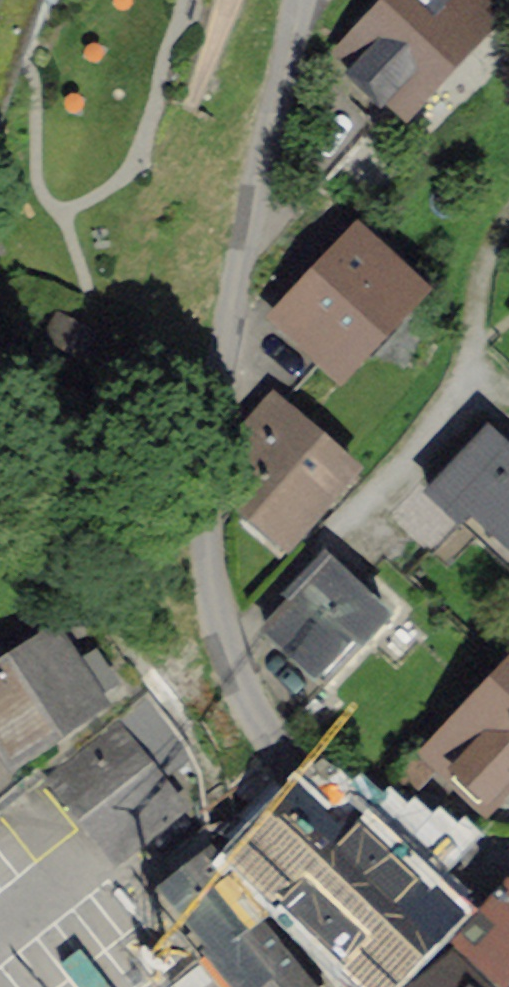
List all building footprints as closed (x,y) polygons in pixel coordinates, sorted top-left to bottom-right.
[(400,133),(494,37),(457,0),(369,0),(318,52),(400,133)] [(349,238),(262,321),(324,386),(411,303),(349,238)] [(295,416),(218,489),(292,566),(369,493),(295,416)] [(426,491),(504,572),(508,568),(508,467),(482,438),(426,491)] [(328,566),(252,639),(315,705),(391,632),(328,566)] [(0,651),(0,740),(11,755),(110,687),(58,611),(0,651)] [(409,740),(475,807),(508,774),(508,642),(409,740)] [(114,732),(40,788),(103,872),(177,815),(114,732)] [(399,867),(358,828),(338,849),(295,807),(243,859),(255,871),(240,887),(264,910),(281,893),(376,986),(446,915),(436,905),(447,893),(409,856),(399,867)] [(148,900),(216,986),(295,986),(197,862),(148,900)] [(454,946),(500,986),(508,986),(508,888),(454,946)] [(416,986),(500,986),(454,946),(416,986)]
